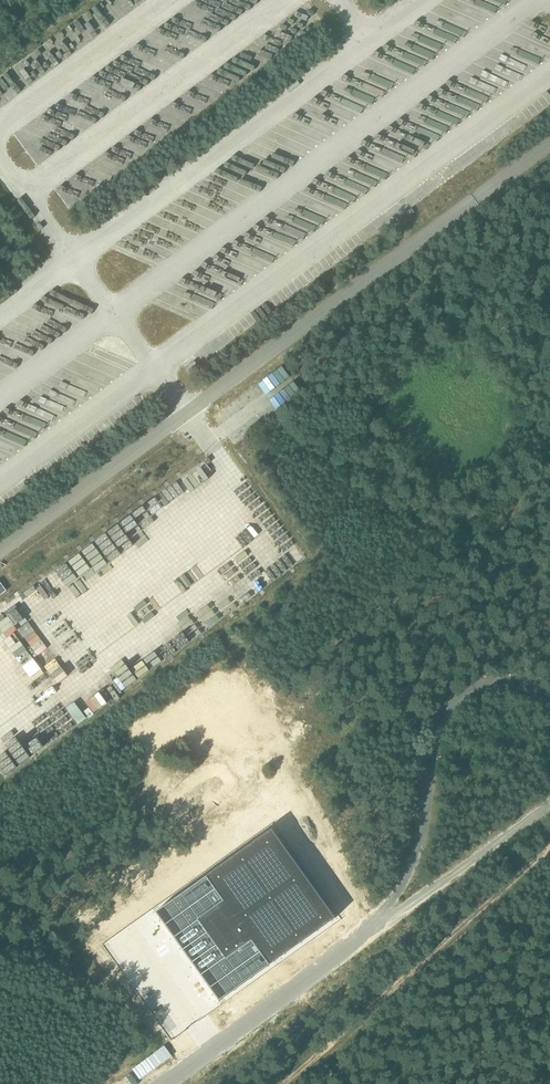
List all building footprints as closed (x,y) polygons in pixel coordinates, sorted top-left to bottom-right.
[(194,361),(186,367),(190,373),(197,367),(198,366),(194,361)] [(155,912),(218,1001),(335,918),(271,829),(155,912)]
